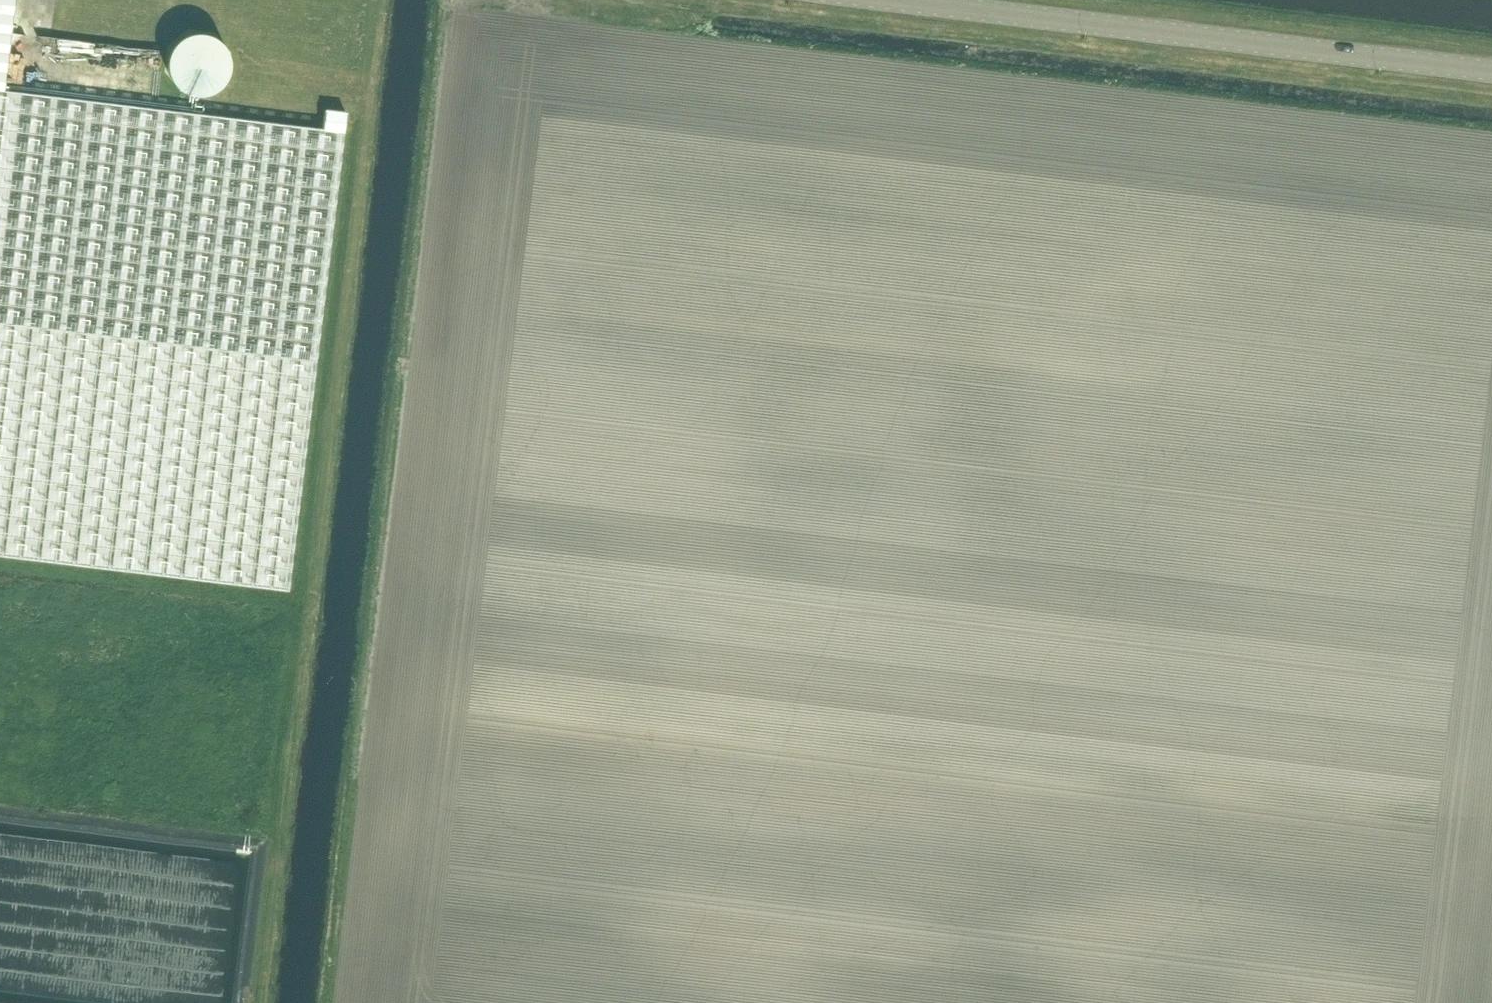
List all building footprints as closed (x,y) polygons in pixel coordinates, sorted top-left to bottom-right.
[(81,52),(83,33),(43,30),(42,49),(81,52)] [(196,96),(199,96),(201,96),(204,96),(207,96),(209,95),(212,94),(215,93),(217,92),(219,90),(221,89),(223,87),(225,85),(227,83),(228,80),(230,78),(231,76),(232,73),(232,70),(233,68),(233,65),(233,62),(232,59),(232,57),(231,54),(230,52),(228,49),(227,47),(225,45),(223,43),(221,41),(219,39),(217,38),(215,36),(212,35),(209,35),(207,34),(204,34),(201,33),(199,34),(196,34),(193,35),(191,35),(188,36),(186,38),(183,39),(181,41),(179,43),(177,45),(176,47),(174,49),(173,52),(172,54),(171,57),(170,59),(170,62),(170,65),(170,68),(170,70),(171,73),(172,76),(173,78),(174,80),(176,83),(177,85),(179,87),(181,89),(183,90),(186,92),(188,93),(191,94),(193,95),(196,96)] [(0,88),(0,554),(289,589),(345,109),(325,106),(323,125),(303,123),(0,88)]
